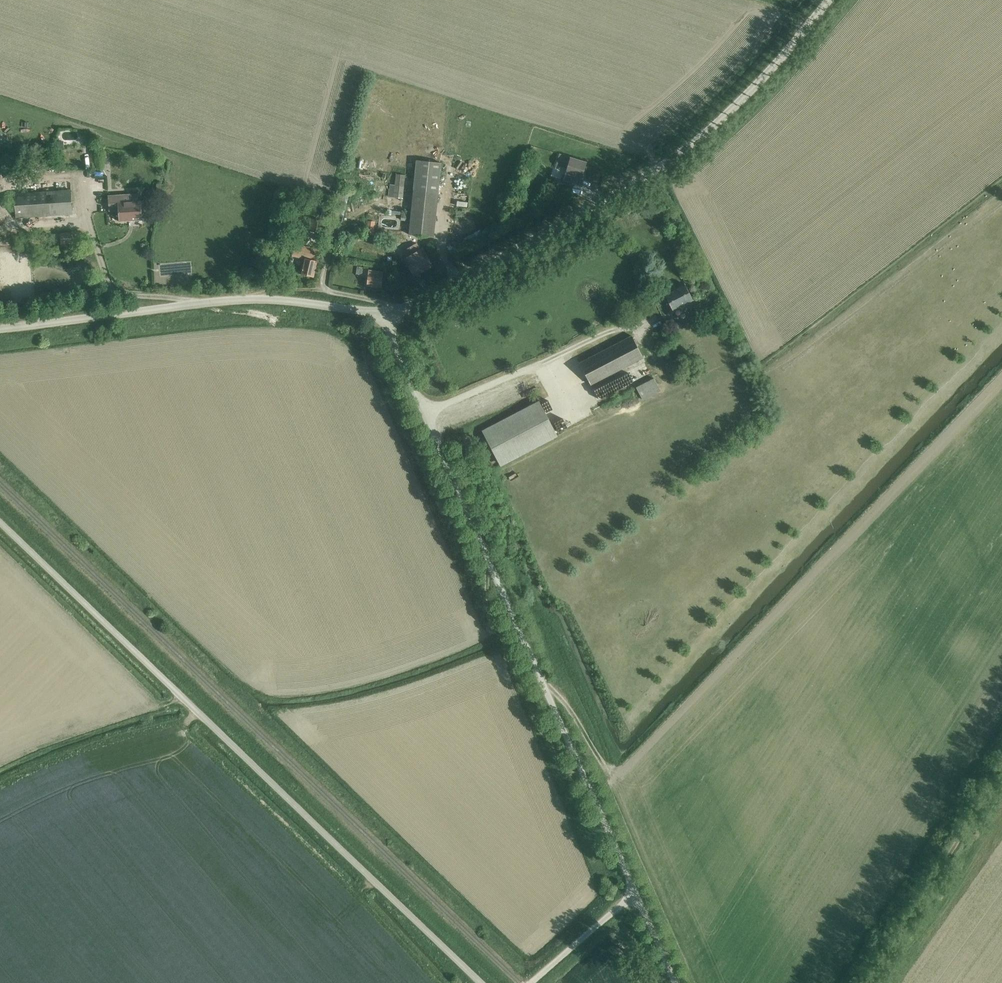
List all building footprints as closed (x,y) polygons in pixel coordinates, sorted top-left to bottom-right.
[(586,162),(560,154),(556,164),(567,168),(566,173),(565,173),(563,180),(579,185),(581,178),(586,162)] [(376,169),(379,162),(373,159),(369,166),(376,169)] [(413,190),(411,213),(401,211),(400,217),(411,218),(409,235),(433,237),(438,193),(439,176),(416,173),(414,190),(413,190)] [(389,185),(388,196),(402,198),(404,175),(395,174),(394,185),(389,185)] [(16,214),(16,218),(72,215),(71,190),(14,194),(15,199),(6,200),(7,214),(16,214)] [(123,203),(122,196),(111,196),(112,210),(119,210),(119,221),(142,220),(140,201),(123,203)] [(365,235),(373,235),(374,222),(367,221),(365,235)] [(61,236),(61,244),(82,243),(81,234),(61,236)] [(404,248),(406,254),(424,248),(422,242),(404,248)] [(293,255),(300,257),(304,258),(301,274),(313,277),(319,250),(295,245),(293,255)] [(422,248),(407,257),(404,259),(414,276),(432,265),(422,248)] [(366,285),(381,287),(383,272),(368,270),(366,285)] [(665,295),(672,310),(693,299),(685,284),(665,295)] [(579,362),(590,384),(643,357),(631,335),(579,362)] [(602,381),(607,392),(635,378),(629,367),(602,381)] [(636,387),(642,400),(660,390),(654,378),(636,387)] [(483,430),(501,465),(556,436),(538,401),(483,430)] [(565,418),(567,426),(575,423),(572,415),(565,418)]
